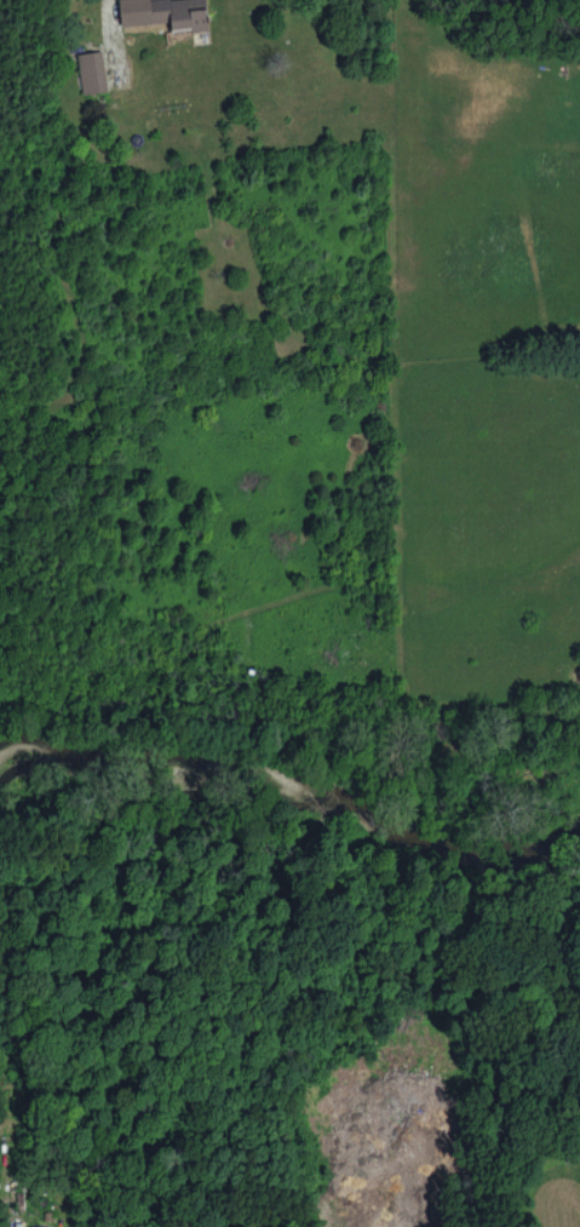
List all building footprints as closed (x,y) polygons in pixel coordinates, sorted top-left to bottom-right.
[(122,26),(171,21),(172,29),(193,27),(193,32),(209,30),(206,0),(152,0),(151,0),(120,0),(122,26)] [(81,94),(107,91),(103,51),(78,53),(81,94)]
